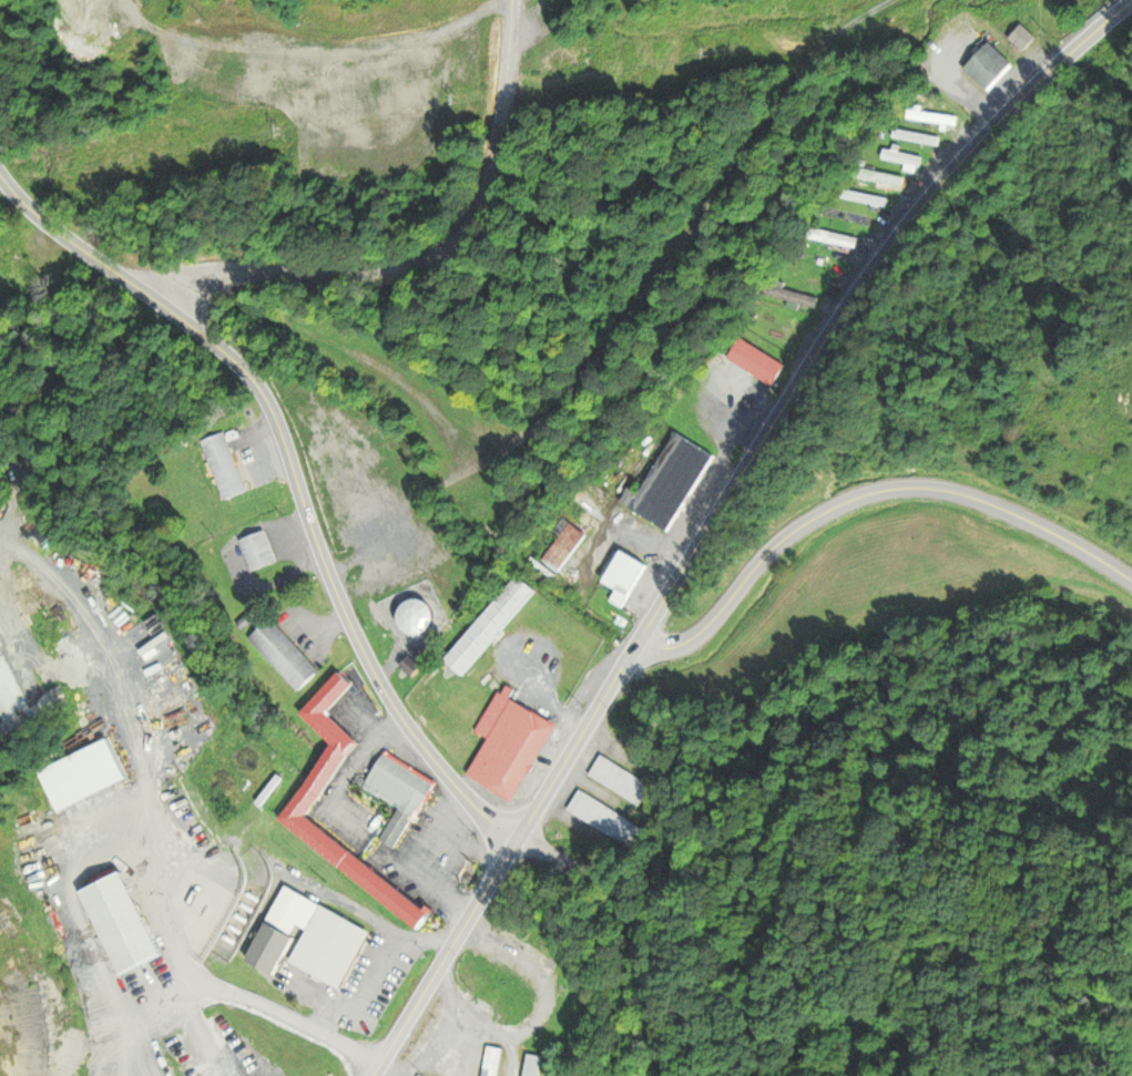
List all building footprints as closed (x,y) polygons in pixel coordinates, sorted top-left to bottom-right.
[(1024,52),(1037,38),(1022,26),(1010,40),(1024,52)] [(988,92),(1014,66),(991,44),(966,70),(988,92)] [(910,110),(908,119),(956,128),(958,119),(910,110)] [(940,139),(896,129),(894,138),(938,148),(940,139)] [(922,160),(885,148),(882,160),(918,172),(922,160)] [(902,188),(904,178),(858,168),(856,178),(902,188)] [(859,225),(874,228),(876,217),(820,208),(818,219),(859,225)] [(811,240),(856,250),(858,239),(813,229),(811,240)] [(802,253),(800,264),(844,269),(845,257),(802,253)] [(812,309),(814,298),(772,289),(770,299),(812,309)] [(786,366),(741,338),(728,358),(773,386),(786,366)] [(225,432),(201,440),(223,500),(247,491),(225,432)] [(671,531),(714,454),(675,432),(641,494),(630,488),(621,504),(671,531)] [(554,532),(561,537),(543,560),(559,573),(588,537),(565,519),(554,532)] [(238,541),(252,573),(278,562),(265,530),(238,541)] [(649,564),(621,549),(604,583),(617,590),(610,602),(625,610),(649,564)] [(444,661),(463,677),(536,590),(518,574),(444,661)] [(412,596),(398,624),(424,638),(438,609),(412,596)] [(299,692),(321,671),(271,619),(249,640),(299,692)] [(2,747),(39,730),(0,645),(0,742),(2,747)] [(422,667),(410,657),(403,665),(415,675),(422,667)] [(424,926),(435,910),(306,820),(362,740),(329,717),(353,682),(336,670),(302,719),(335,742),(278,824),(424,926)] [(514,801),(556,724),(511,699),(516,690),(503,683),(476,732),(488,739),(467,776),(514,801)] [(128,781),(111,740),(40,769),(57,811),(128,781)] [(435,780),(384,752),(364,790),(399,808),(381,842),(398,850),(435,780)] [(650,787),(602,755),(589,774),(637,806),(650,787)] [(568,811),(623,840),(634,820),(579,791),(568,811)] [(82,891),(121,976),(164,956),(126,871),(82,891)] [(294,934),(298,926),(306,930),(290,964),(343,989),(369,935),(381,941),(385,932),(348,914),(348,916),(284,886),(267,922),(294,934)] [(502,1048),(486,1046),(481,1075),(498,1075),(502,1048)] [(527,1053),(523,1075),(539,1075),(543,1056),(527,1053)]
